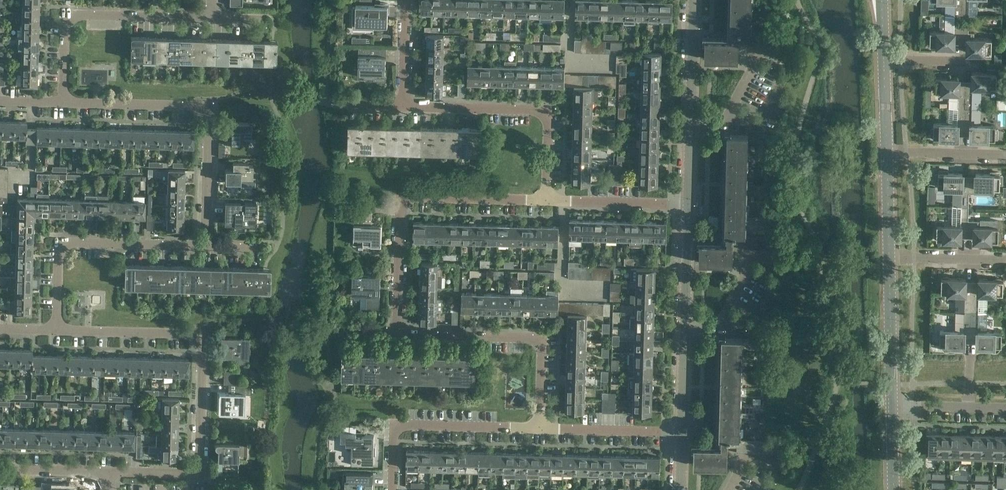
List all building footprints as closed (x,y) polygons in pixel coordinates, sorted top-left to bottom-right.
[(432,0),(420,0),(419,13),(420,13),(431,13),(432,0)] [(444,0),(432,0),(431,13),(444,14),(444,0)] [(456,0),(444,0),(444,14),(456,14),(456,0)] [(468,0),(456,0),(456,14),(459,14),(460,16),(466,16),(467,14),(468,14),(468,0)] [(480,0),(468,0),(468,14),(480,15),(480,0)] [(492,0),(480,0),(480,15),(492,15),(492,0)] [(504,0),(492,0),(492,15),(504,15),(504,0)] [(516,0),(504,0),(504,15),(516,16),(516,0)] [(529,0),(516,0),(516,16),(528,16),(529,0)] [(541,0),(529,0),(528,16),(540,16),(541,0)] [(553,0),(541,0),(540,16),(552,17),(553,0)] [(552,17),(564,17),(565,0),(553,0),(552,17)] [(588,0),(576,0),(575,18),(576,18),(576,17),(588,18),(588,0)] [(600,0),(588,0),(588,18),(599,18),(600,0)] [(612,0),(600,0),(599,18),(611,18),(612,0)] [(624,0),(612,0),(611,18),(624,19),(624,0)] [(636,0),(627,0),(624,0),(624,19),(635,19),(636,0)] [(647,19),(648,1),(636,0),(635,19),(647,19)] [(703,36),(702,43),(705,43),(705,59),(738,60),(739,40),(748,40),(748,33),(751,33),(751,31),(751,30),(752,30),(752,22),(751,22),(751,14),(753,14),(753,5),(752,5),(752,0),(728,0),(727,37),(703,36)] [(962,0),(946,0),(945,16),(961,16),(961,6),(962,6),(962,0)] [(962,6),(961,6),(961,16),(977,17),(978,0),(962,0),(962,6)] [(659,20),(660,1),(648,1),(647,19),(659,20)] [(672,1),(660,1),(659,20),(672,20),(673,1),(672,1)] [(39,14),(39,2),(22,2),(22,14),(39,14)] [(387,26),(388,6),(356,5),(356,7),(353,6),(353,7),(353,12),(353,13),(353,18),(353,19),(353,24),(352,24),(352,29),(353,29),(353,28),(359,28),(359,29),(360,29),(360,28),(366,29),(367,29),(373,29),(374,29),(374,26),(387,26)] [(38,26),(39,14),(22,14),(22,25),(20,25),(20,26),(38,26)] [(961,42),(961,27),(961,16),(945,16),(945,32),(930,31),(930,36),(929,36),(929,37),(929,38),(928,39),(928,40),(928,41),(929,42),(929,43),(929,44),(930,44),(930,45),(931,45),(931,46),(932,46),(933,47),(934,47),(935,47),(936,47),(938,46),(939,46),(954,46),(954,42),(961,42)] [(38,38),(38,26),(20,26),(20,29),(17,29),(17,38),(38,38)] [(992,39),(977,39),(968,38),(968,27),(961,27),(961,42),(967,42),(967,52),(982,53),(982,57),(982,58),(991,58),(992,39)] [(428,35),(427,47),(444,47),(444,35),(428,35)] [(143,59),(144,37),(131,37),(131,58),(131,62),(138,63),(138,59),(143,59)] [(155,63),(156,38),(144,37),(143,59),(148,59),(148,63),(155,63)] [(38,50),(38,38),(17,38),(16,49),(21,50),(38,50)] [(167,60),(168,38),(156,38),(155,63),(162,63),(162,60),(167,60)] [(179,64),(180,38),(168,38),(167,60),(172,60),(172,63),(179,64)] [(191,60),(192,39),(180,38),(179,64),(186,64),(186,60),(191,60)] [(203,64),(204,39),(192,39),(191,60),(196,60),(196,64),(203,64)] [(215,61),(216,39),(204,39),(203,64),(210,64),(210,61),(215,61)] [(227,65),(228,40),(216,39),(215,61),(220,61),(220,65),(227,65)] [(239,62),(240,40),(228,40),(227,65),(234,65),(235,62),(239,62)] [(251,66),(252,40),(240,40),(239,62),(244,62),(244,65),(251,66)] [(256,40),(252,40),(251,66),(258,66),(259,62),(268,62),(268,66),(275,66),(275,63),(276,63),(277,41),(256,40)] [(387,48),(352,47),(352,48),(353,48),(353,55),(359,55),(359,56),(358,76),(358,77),(375,77),(375,75),(386,76),(386,75),(385,75),(386,65),(386,56),(387,56),(385,56),(385,52),(386,52),(386,48),(387,48)] [(443,59),(444,47),(427,47),(427,59),(443,59)] [(37,62),(38,50),(21,50),(21,62),(37,62)] [(643,53),(642,65),(661,65),(661,53),(662,53),(642,52),(642,53),(643,53)] [(616,55),(616,64),(626,64),(627,56),(616,55)] [(443,71),(443,59),(427,59),(427,71),(443,71)] [(516,85),(516,66),(517,61),(504,61),(504,66),(504,85),(516,85)] [(37,74),(37,62),(21,62),(21,73),(37,74)] [(626,73),(626,64),(616,64),(617,64),(616,72),(616,73),(619,73),(619,76),(626,76),(626,73)] [(480,84),(480,65),(468,65),(467,84),(468,84),(480,84)] [(492,84),(492,66),(480,65),(480,84),(492,84)] [(661,77),(661,65),(642,65),(642,77),(661,77)] [(504,85),(504,66),(492,66),(492,84),(504,85)] [(528,85),(529,67),(516,66),(516,85),(528,85)] [(540,86),(541,67),(529,67),(528,85),(540,86)] [(552,86),(553,67),(541,67),(540,86),(552,86)] [(565,86),(565,74),(565,67),(565,68),(553,67),(552,86),(564,86),(564,87),(564,86),(565,86)] [(972,83),(966,83),(965,98),(972,98),(973,92),(978,92),(978,87),(996,87),(997,68),(987,68),(987,69),(987,73),(972,73),(972,83)] [(443,83),(443,71),(427,71),(426,83),(443,83)] [(37,86),(37,74),(21,73),(20,86),(22,86),(22,88),(23,88),(23,87),(28,88),(29,88),(29,86),(37,86)] [(965,98),(966,83),(959,83),(959,78),(944,78),(943,77),(942,77),(941,76),(939,76),(938,76),(938,77),(936,77),(936,78),(935,78),(935,79),(934,79),(934,80),(933,81),(933,82),(933,83),(933,84),(933,85),(934,86),(934,87),(934,92),(949,92),(949,108),(965,108),(965,98)] [(660,89),(661,77),(642,77),(642,89),(660,89)] [(447,83),(443,83),(426,83),(426,95),(447,96),(447,83)] [(582,87),(576,87),(574,87),(574,99),(593,99),(598,100),(599,87),(593,87),(587,87),(582,87)] [(660,101),(660,89),(642,89),(641,101),(660,101)] [(593,111),(593,99),(574,99),(574,111),(593,111)] [(996,109),(1005,109),(1005,100),(996,100),(996,109)] [(660,113),(660,101),(641,101),(641,113),(660,113)] [(957,134),(964,134),(965,108),(949,108),(948,124),(933,123),(933,128),(931,128),(931,137),(933,137),(934,138),(934,140),(942,140),(942,138),(957,138),(957,134)] [(981,109),(965,108),(964,134),(971,134),(971,138),(986,139),(985,141),(994,142),(994,139),(995,139),(995,138),(997,138),(998,130),(995,130),(995,125),(980,125),(981,109)] [(592,123),(593,111),(574,111),(573,123),(592,123)] [(659,125),(660,113),(641,113),(641,120),(638,120),(637,124),(641,124),(641,125),(659,125)] [(14,137),(14,122),(2,121),(2,137),(14,137)] [(26,138),(26,127),(27,122),(14,122),(14,137),(26,138)] [(251,128),(252,122),(249,122),(231,122),(231,129),(226,129),(226,139),(231,139),(231,142),(238,142),(238,145),(248,145),(248,138),(251,138),(251,135),(251,128)] [(592,136),(592,123),(573,123),(573,135),(592,136)] [(361,151),(361,125),(350,125),(349,125),(348,151),(361,151)] [(372,151),(373,125),(373,126),(362,126),(362,125),(361,125),(361,151),(372,151)] [(384,152),(385,126),(385,125),(385,126),(374,126),(374,125),(373,125),(372,151),(384,152)] [(659,138),(659,125),(641,125),(640,137),(659,138)] [(396,152),(397,126),(386,126),(385,126),(384,152),(396,152)] [(408,152),(409,126),(409,127),(398,126),(397,126),(396,152),(408,152)] [(421,153),(422,126),(421,126),(421,127),(410,127),(410,126),(409,126),(408,152),(421,153)] [(433,153),(434,127),(433,127),(422,127),(422,126),(421,153),(433,153)] [(48,143),(49,128),(36,127),(36,128),(31,127),(26,127),(26,138),(26,142),(31,142),(36,142),(48,143)] [(445,153),(446,127),(445,127),(445,128),(439,128),(434,127),(433,153),(445,153)] [(457,153),(458,127),(457,127),(457,128),(446,128),(446,127),(445,153),(457,153)] [(469,154),(470,128),(469,128),(458,128),(458,127),(457,153),(469,154)] [(60,143),(61,128),(49,128),(48,143),(60,143)] [(72,143),(73,128),(61,128),(60,143),(72,143)] [(84,144),(85,129),(73,128),(72,143),(84,144)] [(470,128),(469,154),(482,154),(482,128),(481,128),(481,129),(476,129),(470,128)] [(96,144),(97,129),(85,129),(84,144),(96,144)] [(108,145),(109,129),(97,129),(96,144),(108,145)] [(120,145),(121,129),(109,129),(108,145),(120,145)] [(132,145),(133,130),(121,129),(120,145),(132,145)] [(144,146),(145,130),(133,130),(132,145),(144,146)] [(156,146),(157,130),(145,130),(144,146),(156,146)] [(168,146),(169,131),(157,130),(156,146),(168,146)] [(180,147),(181,131),(169,131),(168,146),(180,147)] [(193,131),(181,131),(180,147),(193,147),(193,131)] [(747,201),(747,192),(746,192),(746,184),(748,184),(748,176),(747,176),(747,168),(748,168),(748,159),(747,159),(747,151),(749,151),(749,143),(748,143),(748,135),(731,134),(731,132),(725,132),(722,240),(697,240),(697,246),(700,246),(699,263),(700,263),(700,262),(707,263),(707,264),(716,264),(716,263),(724,263),(724,264),(732,265),(732,263),(733,263),(733,243),(742,244),(743,236),(745,236),(745,234),(746,234),(746,225),(745,225),(745,217),(747,217),(747,209),(746,209),(746,201),(747,201)] [(592,148),(592,136),(573,135),(573,147),(592,148)] [(659,150),(659,138),(640,137),(640,149),(659,150)] [(591,160),(592,148),(573,147),(572,159),(591,160)] [(658,162),(659,150),(640,149),(640,161),(658,162)] [(591,172),(591,160),(572,159),(572,171),(591,172)] [(658,174),(658,162),(640,161),(639,173),(658,174)] [(240,182),(240,177),(252,178),(253,165),(248,165),(248,162),(233,162),(232,169),(225,169),(225,182),(240,182)] [(169,170),(168,182),(184,182),(185,170),(169,170)] [(591,184),(591,172),(572,171),(572,183),(572,184),(591,184)] [(968,193),(969,178),(962,178),(962,174),(947,173),(948,171),(939,171),(939,173),(938,173),(938,174),(936,174),(935,182),(938,182),(938,187),(953,187),(952,207),(968,207),(969,193),(968,193)] [(976,178),(969,178),(968,193),(969,193),(981,194),(982,188),(1000,189),(1000,184),(1002,184),(1002,176),(1000,176),(1000,175),(999,175),(999,172),(991,172),(991,174),(976,174),(976,178)] [(658,185),(658,174),(639,173),(639,185),(658,186),(658,185)] [(184,194),(184,182),(168,182),(168,194),(184,194)] [(184,207),(184,194),(168,194),(167,206),(184,207)] [(36,215),(37,198),(31,198),(31,196),(30,196),(30,198),(17,198),(17,205),(17,217),(17,218),(33,218),(33,213),(36,213),(36,215)] [(132,196),(132,201),(132,218),(144,218),(145,196),(132,196)] [(48,215),(49,199),(37,198),(36,215),(48,215)] [(60,216),(60,199),(49,199),(48,215),(60,216)] [(72,216),(73,199),(60,199),(60,216),(72,216)] [(84,216),(85,200),(73,199),(72,216),(84,216)] [(96,217),(97,200),(85,200),(84,216),(96,217)] [(108,217),(109,200),(97,200),(96,217),(108,217)] [(120,217),(121,201),(109,200),(108,217),(120,217)] [(132,218),(132,201),(121,201),(120,217),(132,218)] [(224,215),(224,224),(250,224),(255,224),(256,216),(256,212),(256,209),(256,202),(228,202),(224,202),(224,215)] [(359,245),(363,245),(364,245),(364,244),(382,245),(382,225),(372,225),(372,223),(374,223),(374,217),(364,217),(364,216),(358,216),(358,204),(335,204),(335,216),(354,217),(354,218),(353,220),(356,223),(356,224),(354,224),(354,244),(359,244),(359,245)] [(183,219),(184,207),(167,206),(167,218),(183,219)] [(961,236),(967,236),(968,221),(968,207),(952,207),(952,226),(937,225),(936,230),(936,231),(935,232),(935,233),(935,234),(935,235),(935,236),(936,237),(936,238),(936,239),(937,239),(938,240),(939,241),(940,241),(941,241),(942,241),(943,241),(945,240),(960,240),(961,236)] [(968,214),(968,215),(977,215),(977,207),(968,207),(968,214)] [(582,216),(578,216),(578,220),(570,220),(570,219),(569,238),(570,238),(581,239),(582,220),(582,216)] [(33,230),(33,218),(17,218),(17,217),(12,217),(11,230),(33,230)] [(183,231),(183,219),(167,218),(167,230),(183,231)] [(593,239),(594,220),(582,220),(581,239),(593,239)] [(606,239),(606,220),(594,220),(593,239),(606,239)] [(618,240),(618,221),(606,220),(606,239),(618,240)] [(474,243),(474,224),(474,221),(470,221),(470,224),(462,224),(462,242),(474,243)] [(630,240),(630,221),(618,221),(618,240),(630,240)] [(642,240),(643,221),(630,221),(630,240),(642,240)] [(654,241),(655,222),(643,221),(642,240),(654,241)] [(981,221),(968,221),(967,236),(974,236),(974,240),(989,241),(990,242),(991,242),(993,242),(994,242),(995,242),(996,241),(997,241),(998,241),(998,240),(999,239),(999,238),(1000,237),(1000,236),(1000,235),(1000,234),(999,234),(999,233),(999,232),(998,232),(999,227),(980,226),(981,221)] [(425,241),(426,223),(414,222),(413,241),(414,241),(425,241)] [(666,222),(655,222),(654,241),(666,241),(667,222),(666,222)] [(437,242),(438,223),(426,223),(425,241),(437,242)] [(450,242),(450,223),(438,223),(437,242),(450,242)] [(462,242),(462,224),(450,223),(450,242),(462,242)] [(486,243),(486,224),(474,224),(474,243),(486,243)] [(498,243),(498,225),(486,224),(486,243),(498,243)] [(510,244),(510,225),(498,225),(498,243),(510,244)] [(522,244),(522,225),(510,225),(510,244),(522,244)] [(534,244),(535,226),(522,225),(522,244),(534,244)] [(546,245),(547,226),(535,226),(534,244),(546,245)] [(558,226),(547,226),(546,245),(558,245),(559,226),(558,226)] [(33,242),(33,230),(11,230),(11,241),(16,242),(33,242)] [(32,254),(33,242),(16,242),(16,253),(32,254)] [(32,266),(32,254),(16,253),(16,266),(32,266)] [(421,268),(421,274),(443,275),(443,269),(441,269),(442,263),(443,264),(443,263),(422,263),(422,262),(420,262),(419,268),(421,268)] [(137,286),(138,265),(125,265),(125,286),(137,286)] [(149,287),(149,266),(138,265),(137,286),(149,287)] [(32,278),(32,266),(16,266),(15,278),(32,278)] [(161,287),(161,266),(149,266),(149,287),(161,287)] [(173,287),(173,266),(161,266),(161,287),(173,287)] [(185,288),(185,267),(173,266),(173,287),(185,288)] [(197,288),(197,267),(185,267),(185,288),(197,288)] [(209,288),(210,267),(197,267),(197,288),(209,288)] [(221,289),(222,268),(210,267),(209,288),(221,289)] [(233,289),(234,268),(222,268),(221,289),(233,289)] [(233,289),(245,289),(246,268),(234,268),(233,289)] [(259,268),(258,268),(246,268),(245,289),(249,289),(257,289),(257,290),(267,290),(270,290),(270,268),(265,268),(263,268),(259,268)] [(637,269),(636,280),(655,281),(656,269),(637,268),(637,269)] [(381,275),(362,274),(362,273),(359,273),(359,274),(353,274),(353,275),(352,293),(352,294),(361,294),(360,308),(366,308),(366,309),(379,309),(380,295),(380,294),(380,276),(381,276),(381,275)] [(443,275),(421,274),(419,274),(419,279),(421,279),(421,286),(419,286),(419,287),(442,287),(443,275)] [(971,313),(972,283),(965,283),(965,279),(950,278),(949,278),(948,277),(947,277),(946,277),(945,277),(944,277),(943,278),(942,278),(941,278),(941,279),(941,280),(940,280),(940,281),(940,282),(940,283),(940,284),(940,285),(940,286),(940,287),(941,287),(941,292),(956,293),(955,312),(971,313)] [(31,290),(32,278),(15,278),(15,290),(31,290)] [(979,284),(972,283),(971,313),(987,313),(988,294),(1003,294),(1003,289),(1004,288),(1004,287),(1004,286),(1004,285),(1004,284),(1004,283),(1004,282),(1003,281),(1003,280),(1002,280),(1001,279),(1000,279),(999,278),(998,278),(997,278),(996,279),(995,279),(994,279),(994,280),(979,279),(979,284)] [(655,293),(655,281),(636,280),(636,293),(655,293)] [(437,299),(438,288),(442,288),(442,287),(419,287),(419,291),(421,291),(421,298),(419,298),(419,299),(437,299)] [(31,301),(31,290),(15,290),(15,301),(9,300),(9,301),(31,301)] [(558,314),(559,303),(559,290),(547,290),(547,295),(546,314),(558,314)] [(620,302),(620,291),(610,291),(610,292),(610,293),(610,298),(610,301),(620,302)] [(473,312),(474,293),(462,293),(461,312),(462,312),(473,312)] [(486,312),(486,293),(474,293),(473,312),(486,312)] [(498,313),(498,294),(486,293),(486,312),(498,313)] [(655,305),(655,293),(636,293),(636,305),(655,305)] [(510,313),(510,294),(498,294),(498,313),(510,313)] [(522,313),(522,294),(510,294),(510,313),(522,313)] [(534,314),(535,295),(522,294),(522,313),(534,314)] [(546,314),(547,295),(535,295),(534,314),(546,314)] [(437,300),(437,299),(419,299),(419,304),(421,304),(420,310),(418,310),(418,311),(443,311),(443,300),(437,300)] [(31,314),(31,301),(9,301),(9,313),(16,314),(16,315),(17,316),(17,315),(22,315),(22,316),(23,316),(23,314),(31,314)] [(654,317),(655,305),(636,305),(635,317),(654,317)] [(443,312),(443,311),(418,311),(418,316),(420,316),(420,323),(437,324),(437,312),(443,312)] [(970,341),(971,326),(971,313),(955,312),(955,331),(940,331),(939,345),(940,345),(940,346),(941,347),(941,348),(942,349),(943,350),(944,350),(945,351),(946,351),(947,351),(949,350),(950,350),(951,349),(951,348),(952,348),(952,347),(952,346),(952,345),(953,345),(964,345),(964,341),(970,341)] [(1002,332),(987,332),(987,313),(971,313),(971,326),(970,341),(977,341),(977,346),(988,346),(988,347),(988,348),(989,349),(990,350),(990,351),(992,352),(993,352),(995,352),(996,352),(997,352),(998,351),(999,350),(1000,349),(1000,348),(1000,347),(1000,346),(1001,346),(1002,332)] [(587,315),(581,315),(576,315),(570,315),(568,314),(568,315),(568,327),(587,327),(587,315)] [(654,329),(654,317),(635,317),(630,317),(630,329),(635,329),(654,329)] [(586,339),(587,327),(568,327),(568,339),(586,339)] [(654,341),(654,329),(635,329),(635,341),(654,341)] [(728,447),(737,447),(737,439),(740,439),(740,437),(741,437),(741,428),(740,428),(740,420),(742,420),(742,412),(741,412),(741,404),(742,404),(742,395),(741,395),(741,387),(743,387),(743,379),(742,379),(742,371),(743,371),(743,362),(742,362),(742,354),(744,354),(744,346),(743,346),(743,338),(726,337),(726,335),(720,335),(717,443),(692,443),(691,466),(727,467),(728,447)] [(248,357),(249,337),(221,336),(220,356),(237,357),(237,364),(248,364),(248,357)] [(586,351),(586,339),(568,339),(567,351),(586,351)] [(653,353),(654,341),(635,341),(634,353),(653,353)] [(19,366),(20,350),(8,349),(7,365),(19,366)] [(32,350),(20,350),(19,366),(32,366),(32,355),(32,350)] [(586,363),(586,351),(567,351),(567,363),(586,363)] [(354,379),(355,353),(344,353),(344,352),(343,352),(342,378),(354,379)] [(366,379),(367,353),(367,354),(356,353),(355,353),(354,379),(366,379)] [(378,379),(379,353),(379,354),(368,354),(368,353),(367,353),(366,379),(378,379)] [(390,380),(391,354),(380,354),(380,353),(379,353),(378,379),(390,380)] [(653,365),(653,353),(634,353),(634,365),(653,365)] [(402,380),(403,354),(403,355),(398,355),(392,354),(391,354),(390,380),(402,380)] [(414,380),(415,354),(415,355),(404,355),(404,354),(403,354),(402,380),(414,380)] [(427,381),(428,355),(427,355),(421,355),(416,355),(416,354),(415,354),(414,380),(427,381)] [(44,371),(44,355),(32,355),(32,366),(32,371),(44,371)] [(56,371),(57,356),(44,355),(44,371),(56,371)] [(439,381),(439,355),(439,356),(432,355),(428,355),(427,381),(439,381)] [(451,381),(452,355),(451,355),(451,356),(445,356),(440,356),(440,355),(439,355),(439,381),(451,381)] [(463,382),(463,356),(452,356),(452,355),(451,381),(463,382)] [(68,372),(68,356),(57,356),(56,371),(68,372)] [(80,372),(80,356),(68,356),(68,372),(80,372)] [(92,372),(92,357),(80,356),(80,372),(92,372)] [(464,356),(463,356),(463,382),(475,382),(476,356),(475,356),(475,357),(464,356)] [(104,373),(104,357),(92,357),(92,372),(104,373)] [(116,373),(116,357),(104,357),(104,373),(116,373)] [(128,373),(128,358),(116,357),(116,373),(128,373)] [(140,374),(140,358),(128,358),(128,373),(140,374)] [(152,374),(152,358),(140,358),(140,374),(152,374)] [(164,374),(164,359),(152,358),(152,374),(164,374)] [(176,375),(176,359),(164,359),(164,374),(176,375)] [(189,359),(176,359),(176,375),(188,375),(189,359)] [(585,376),(586,363),(567,363),(567,375),(585,376)] [(653,378),(653,365),(634,365),(634,377),(653,378)] [(223,383),(223,384),(238,384),(239,372),(224,372),(224,373),(225,373),(225,383),(223,383)] [(585,388),(585,376),(567,375),(566,387),(585,388)] [(652,390),(653,378),(634,377),(634,389),(652,390)] [(251,394),(251,387),(236,386),(236,393),(219,393),(219,413),(244,413),(245,394),(251,394)] [(585,400),(585,388),(566,387),(566,399),(585,400)] [(652,402),(652,390),(634,389),(633,401),(652,402)] [(162,398),(162,409),(178,410),(179,398),(162,398)] [(584,412),(585,400),(566,399),(566,411),(565,411),(585,412),(584,412)] [(652,413),(652,402),(633,401),(633,413),(652,414),(652,413)] [(178,422),(178,410),(162,409),(162,422),(178,422)] [(756,412),(755,422),(766,422),(766,413),(756,412)] [(178,434),(178,422),(162,422),(161,434),(178,434)] [(14,445),(14,429),(2,429),(2,444),(14,445)] [(26,445),(26,429),(14,429),(14,445),(26,445)] [(38,445),(38,430),(26,429),(26,445),(38,445)] [(50,446),(50,430),(38,430),(38,445),(50,446)] [(62,446),(62,430),(50,430),(50,446),(62,446)] [(74,446),(74,431),(62,430),(62,446),(74,446)] [(86,447),(86,431),(74,431),(74,446),(86,447)] [(98,447),(98,432),(86,431),(86,447),(98,447)] [(110,447),(110,432),(98,432),(98,447),(110,447)] [(122,448),(122,432),(110,432),(110,447),(122,448)] [(134,433),(122,432),(122,448),(134,448),(134,433)] [(374,435),(365,435),(358,435),(358,434),(356,434),(356,433),(341,432),(341,441),(346,441),(346,445),(352,445),(352,465),(374,465),(374,455),(376,455),(376,445),(374,445),(374,435)] [(178,434),(161,434),(156,434),(156,446),(177,447),(178,434)] [(939,460),(940,435),(935,435),(935,434),(935,435),(929,435),(928,444),(926,444),(925,453),(928,453),(928,459),(939,460)] [(950,460),(951,435),(945,435),(940,435),(939,460),(950,460)] [(961,460),(962,436),(957,435),(956,435),(951,435),(950,460),(961,460)] [(972,461),(972,436),(967,436),(967,435),(966,435),(966,436),(962,436),(961,460),(972,461)] [(982,461),(983,436),(978,436),(972,436),(972,461),(982,461)] [(993,461),(994,436),(988,436),(983,436),(982,461),(993,461)] [(1004,461),(1005,437),(1000,437),(1000,436),(999,436),(999,437),(994,436),(993,461),(1004,461)] [(217,449),(218,449),(218,451),(217,460),(217,474),(222,474),(221,482),(227,482),(227,489),(233,489),(233,474),(222,474),(222,460),(238,460),(238,458),(239,458),(246,459),(247,444),(243,444),(217,443),(216,443),(215,444),(214,445),(214,446),(214,447),(215,448),(216,449),(217,449)] [(177,459),(177,447),(156,446),(148,446),(148,452),(158,452),(158,458),(162,458),(162,460),(163,460),(168,460),(169,460),(169,459),(177,459)] [(418,469),(419,451),(408,450),(407,450),(406,469),(418,469)] [(430,469),(431,451),(420,451),(419,451),(418,469),(430,469)] [(442,470),(443,451),(432,451),(431,451),(430,469),(442,470)] [(454,470),(455,452),(444,451),(443,451),(442,470),(454,470)] [(466,470),(467,452),(456,452),(455,451),(455,452),(454,470),(466,470)] [(478,471),(479,452),(468,452),(467,452),(466,470),(478,471)] [(490,471),(491,453),(480,452),(479,452),(478,471),(478,475),(490,475),(490,471)] [(503,471),(503,453),(492,453),(492,452),(491,452),(491,453),(490,471),(503,471)] [(514,472),(515,453),(504,453),(503,453),(503,471),(514,472)] [(526,472),(527,454),(516,453),(515,453),(514,472),(526,472)] [(539,472),(539,454),(528,454),(528,453),(527,453),(527,454),(526,472),(539,472)] [(550,477),(551,473),(551,454),(540,454),(539,454),(539,472),(538,477),(550,477)] [(563,473),(563,455),(552,454),(551,454),(551,473),(563,473)] [(575,473),(575,455),(564,455),(564,454),(563,454),(563,455),(563,473),(575,473)] [(587,474),(587,455),(576,455),(575,455),(575,473),(587,474)] [(599,477),(599,456),(589,455),(587,455),(587,474),(587,477),(599,477)] [(611,474),(611,456),(601,456),(601,455),(599,455),(599,456),(599,477),(603,477),(603,474),(611,474)] [(623,474),(623,456),(613,456),(611,456),(611,474),(623,474)] [(635,475),(635,457),(625,456),(623,456),(623,474),(635,475)] [(647,475),(647,457),(636,457),(637,456),(635,456),(635,457),(635,475),(647,475)] [(647,457),(647,475),(660,475),(661,457),(659,457),(648,457),(647,457)] [(375,487),(371,487),(371,483),(373,483),(373,473),(343,472),(343,482),(345,482),(345,489),(375,489),(375,487)]
